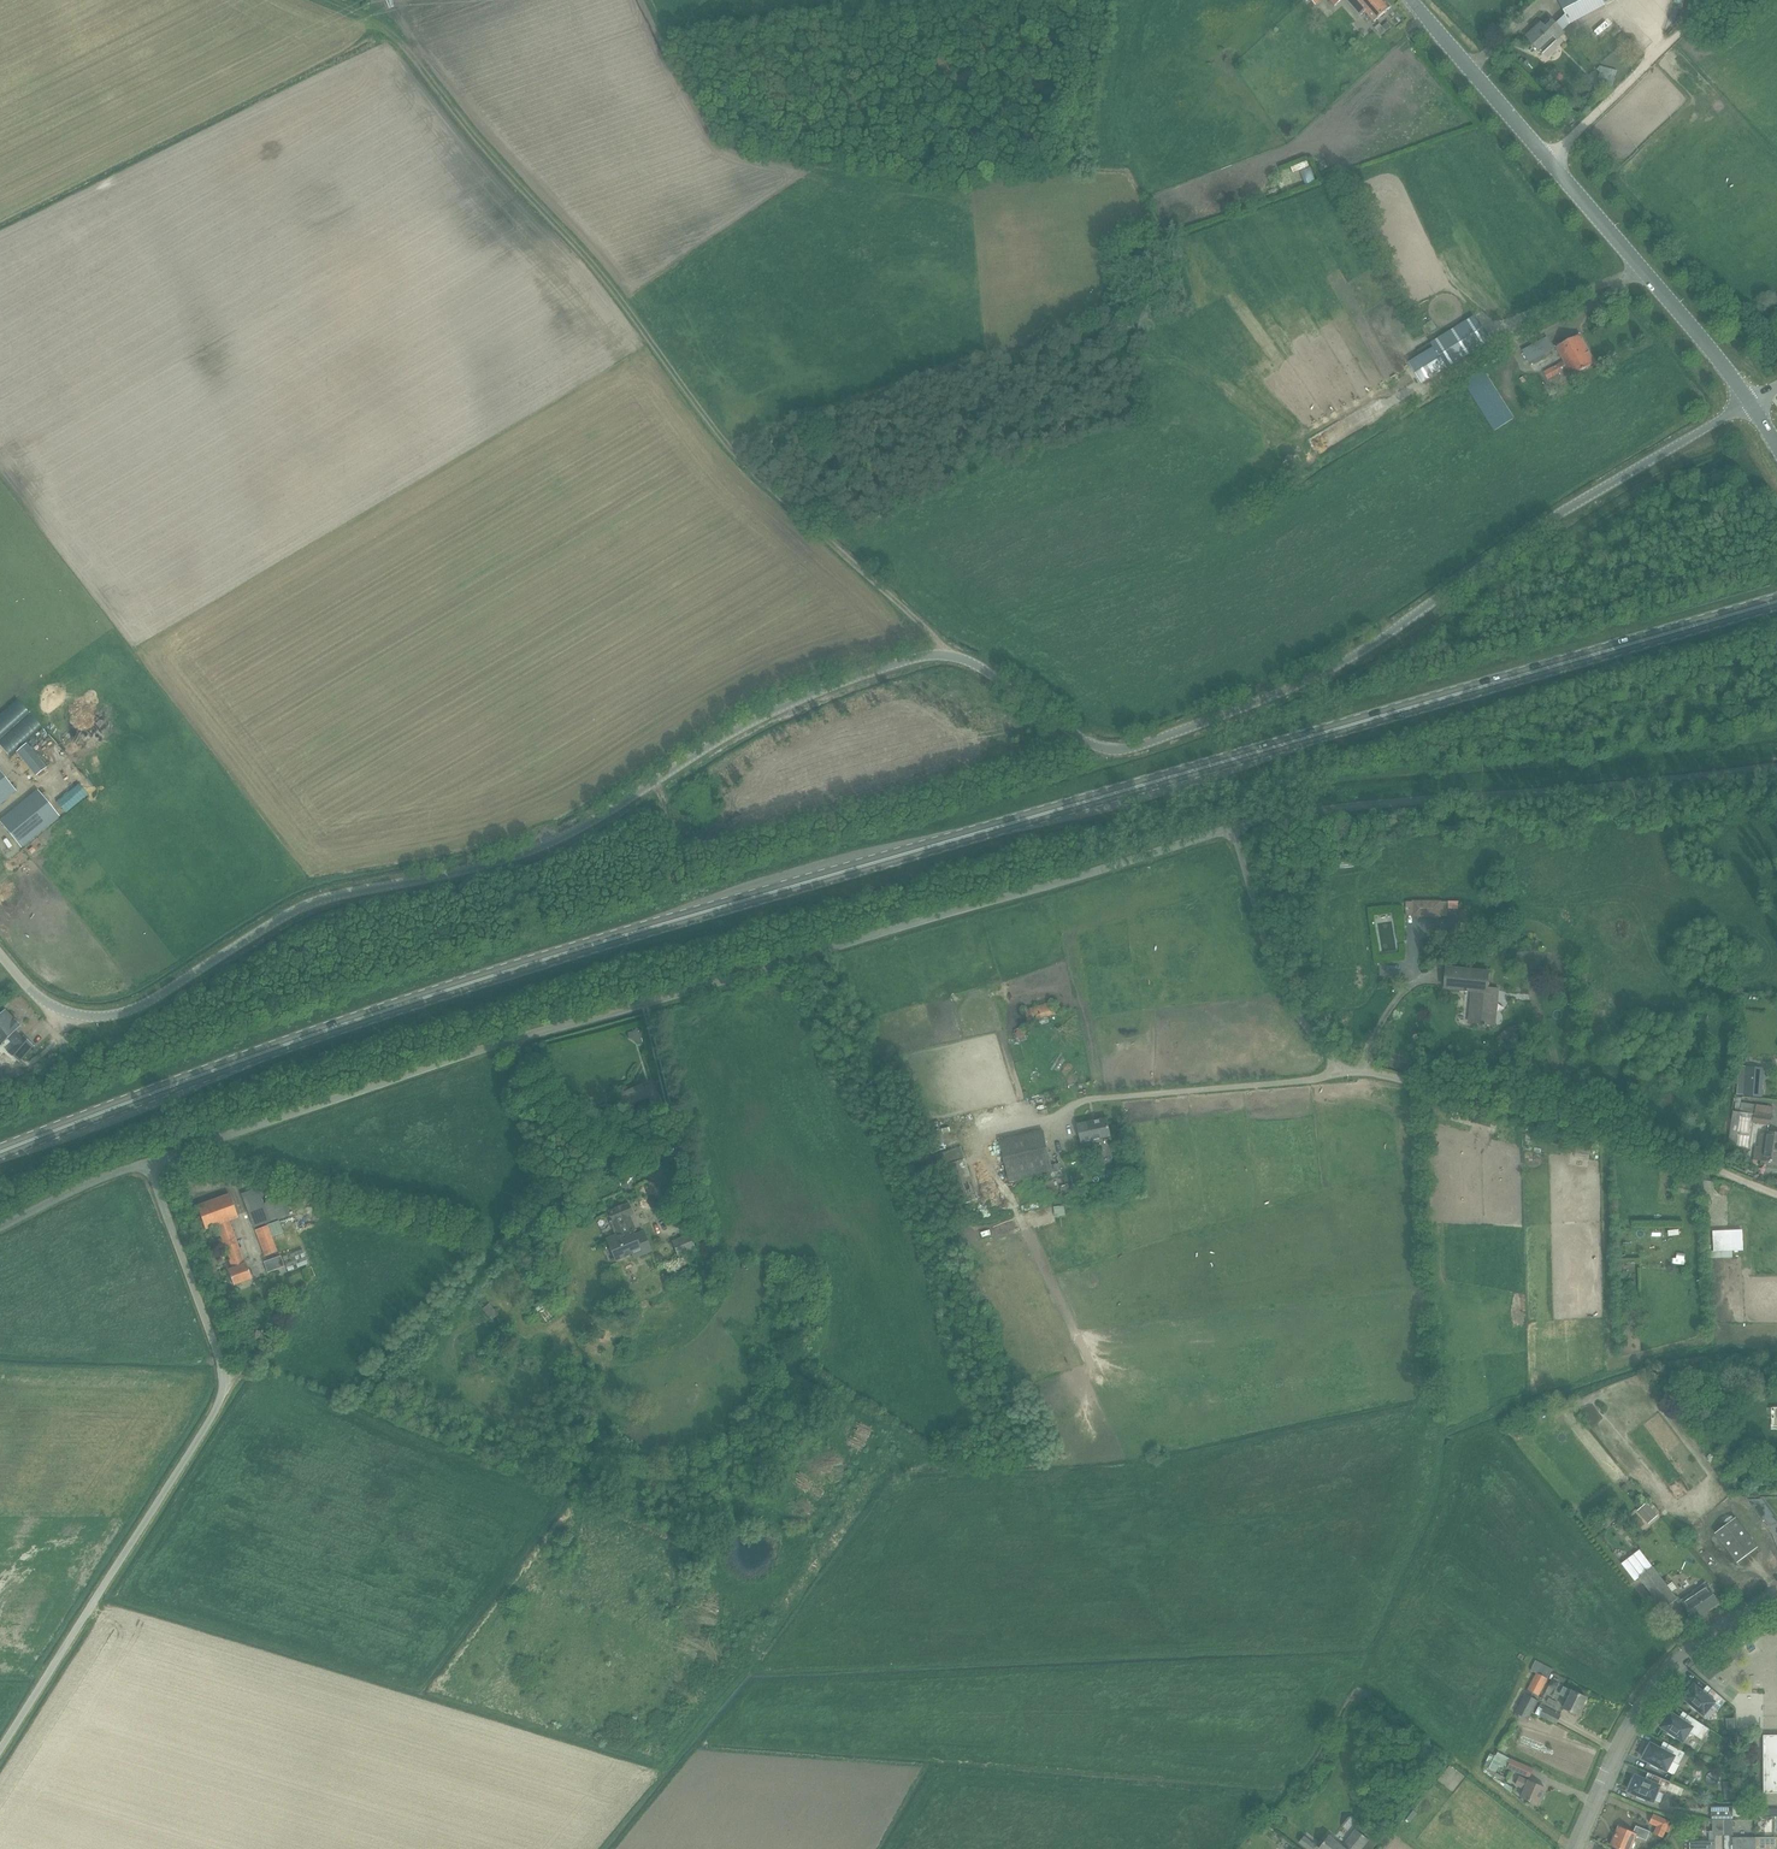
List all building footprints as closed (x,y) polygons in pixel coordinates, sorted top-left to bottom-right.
[(1384,0),(1347,0),(1361,16),(1365,12),(1375,22),(1391,8),(1384,0)] [(1567,14),(1572,23),(1617,0),(1560,0),(1567,14)] [(1565,33),(1551,18),(1544,25),(1541,23),(1526,37),(1542,55),(1565,33)] [(1568,35),(1553,48),(1557,53),(1572,41),(1568,35)] [(1606,74),(1603,84),(1613,86),(1615,77),(1606,74)] [(1422,384),(1490,342),(1474,316),(1431,343),(1433,348),(1409,363),(1422,384)] [(1580,335),(1569,341),(1556,347),(1564,362),(1544,372),(1548,380),(1568,369),(1572,376),(1595,363),(1580,335)] [(1522,350),(1529,362),(1553,349),(1547,337),(1522,350)] [(18,752),(36,775),(46,767),(27,745),(18,752)] [(16,791),(0,772),(0,804),(16,791)] [(22,848),(59,817),(38,790),(0,821),(22,848)] [(0,844),(0,860),(4,865),(18,854),(6,839),(0,844)] [(1470,895),(1417,895),(1417,912),(1458,912),(1458,904),(1470,904),(1470,895)] [(1469,1022),(1495,1025),(1498,990),(1488,989),(1489,972),(1447,968),(1445,989),(1474,991),(1471,1022),(1469,1022)] [(1028,1023),(1056,1014),(1052,1002),(1025,1011),(1028,1023)] [(2,1043),(3,1044),(8,1039),(15,1046),(8,1053),(19,1062),(33,1046),(24,1036),(22,1039),(15,1032),(21,1026),(19,1024),(15,1020),(5,1010),(0,1014),(0,1041),(2,1043)] [(1033,1022),(1024,1024),(1027,1036),(1037,1033),(1033,1022)] [(1018,1042),(1027,1039),(1024,1028),(1015,1030),(1018,1042)] [(1739,1077),(1737,1094),(1742,1094),(1762,1096),(1763,1079),(1764,1069),(1739,1067),(1739,1077)] [(1728,1146),(1749,1150),(1753,1123),(1770,1125),(1772,1118),(1771,1117),(1772,1108),(1741,1103),(1740,1112),(1733,1111),(1728,1146)] [(1100,1139),(1111,1136),(1107,1119),(1078,1125),(1083,1148),(1101,1144),(1100,1139)] [(1053,1172),(1044,1131),(1001,1141),(1010,1182),(1053,1172)] [(1754,1159),(1776,1163),(1776,1133),(1766,1132),(1764,1149),(1755,1147),(1754,1159)] [(242,1194),(246,1205),(254,1228),(289,1215),(284,1200),(276,1200),(264,1205),(258,1188),(242,1194)] [(238,1218),(234,1206),(230,1194),(197,1206),(205,1230),(216,1226),(231,1269),(227,1270),(232,1285),(251,1279),(246,1264),(244,1264),(229,1221),(238,1218)] [(617,1230),(614,1232),(616,1236),(607,1240),(616,1260),(632,1253),(634,1258),(651,1251),(643,1232),(635,1236),(626,1216),(632,1213),(628,1204),(622,1207),(621,1206),(615,1208),(616,1210),(609,1213),(617,1230)] [(279,1221),(255,1230),(265,1257),(277,1252),(271,1237),(283,1232),(279,1221)] [(1743,1250),(1742,1231),(1713,1231),(1713,1251),(1743,1250)] [(672,1241),(679,1256),(695,1248),(689,1234),(672,1241)] [(280,1257),(266,1262),(270,1272),(284,1267),(280,1257)] [(499,1299),(493,1303),(500,1314),(506,1310),(499,1299)] [(1656,1500),(1650,1505),(1659,1516),(1665,1511),(1656,1500)] [(1639,1512),(1649,1523),(1657,1516),(1647,1504),(1639,1512)] [(1740,1564),(1758,1549),(1734,1519),(1716,1534),(1740,1564)] [(1635,1581),(1640,1578),(1663,1609),(1677,1598),(1640,1550),(1622,1564),(1635,1581)] [(1684,1603),(1688,1610),(1695,1620),(1719,1603),(1706,1584),(1697,1590),(1695,1587),(1692,1589),(1696,1595),(1684,1603)] [(1756,1633),(1748,1639),(1756,1651),(1764,1645),(1756,1633)] [(1697,1659),(1707,1652),(1704,1648),(1694,1655),(1697,1659)] [(1528,1690),(1539,1696),(1548,1679),(1536,1673),(1528,1690)] [(1698,1710),(1704,1715),(1711,1706),(1717,1712),(1726,1701),(1712,1689),(1707,1695),(1695,1685),(1692,1687),(1691,1686),(1684,1694),(1686,1695),(1684,1698),(1691,1704),(1690,1706),(1696,1711),(1698,1710)] [(1565,1709),(1568,1710),(1579,1716),(1587,1698),(1566,1688),(1562,1695),(1570,1699),(1565,1709)] [(1529,1720),(1539,1701),(1526,1694),(1516,1713),(1529,1720)] [(1540,1716),(1545,1719),(1556,1724),(1561,1715),(1544,1707),(1540,1716)] [(1676,1737),(1683,1741),(1689,1732),(1702,1740),(1710,1729),(1688,1715),(1684,1722),(1670,1713),(1669,1715),(1667,1714),(1661,1723),(1663,1724),(1661,1727),(1669,1732),(1668,1734),(1675,1739),(1676,1737)] [(1762,1736),(1763,1736),(1764,1794),(1776,1794),(1776,1735),(1762,1736)] [(1660,1767),(1667,1771),(1672,1761),(1679,1765),(1686,1753),(1669,1744),(1666,1751),(1651,1744),(1650,1747),(1648,1746),(1643,1755),(1645,1756),(1643,1759),(1652,1763),(1651,1765),(1658,1769),(1660,1767)] [(1498,1754),(1489,1770),(1496,1773),(1502,1760),(1510,1763),(1508,1768),(1530,1778),(1533,1769),(1498,1754)] [(1646,1799),(1654,1802),(1658,1792),(1665,1795),(1671,1782),(1654,1775),(1651,1782),(1636,1776),(1634,1779),(1632,1778),(1628,1788),(1630,1789),(1629,1792),(1638,1795),(1637,1798),(1645,1801),(1646,1799)] [(1538,1805),(1545,1788),(1520,1777),(1516,1785),(1525,1789),(1521,1797),(1538,1805)] [(1678,1786),(1690,1789),(1691,1784),(1680,1780),(1678,1786)] [(1711,1820),(1713,1820),(1724,1820),(1733,1820),(1733,1806),(1711,1806),(1711,1820)] [(1654,1833),(1663,1837),(1666,1831),(1669,1833),(1672,1826),(1669,1824),(1670,1821),(1654,1815),(1650,1823),(1657,1826),(1654,1833)] [(1756,1837),(1756,1848),(1776,1848),(1776,1816),(1775,1816),(1775,1837),(1756,1837)] [(1713,1820),(1713,1831),(1709,1831),(1710,1842),(1690,1842),(1690,1848),(1715,1848),(1715,1836),(1724,1835),(1724,1820),(1713,1820)] [(1733,1835),(1733,1820),(1724,1820),(1724,1835),(1733,1835)] [(1619,1848),(1631,1848),(1636,1836),(1646,1840),(1650,1831),(1636,1826),(1633,1833),(1619,1827),(1611,1846),(1619,1848)] [(1327,1839),(1320,1848),(1361,1848),(1368,1840),(1356,1830),(1343,1847),(1329,1837),(1327,1839)] [(1320,1848),(1325,1841),(1313,1831),(1307,1839),(1320,1848)] [(1308,1848),(1314,1848),(1317,1846),(1304,1837),(1300,1843),(1308,1848)] [(1756,1837),(1733,1838),(1733,1848),(1756,1848),(1756,1837)]
